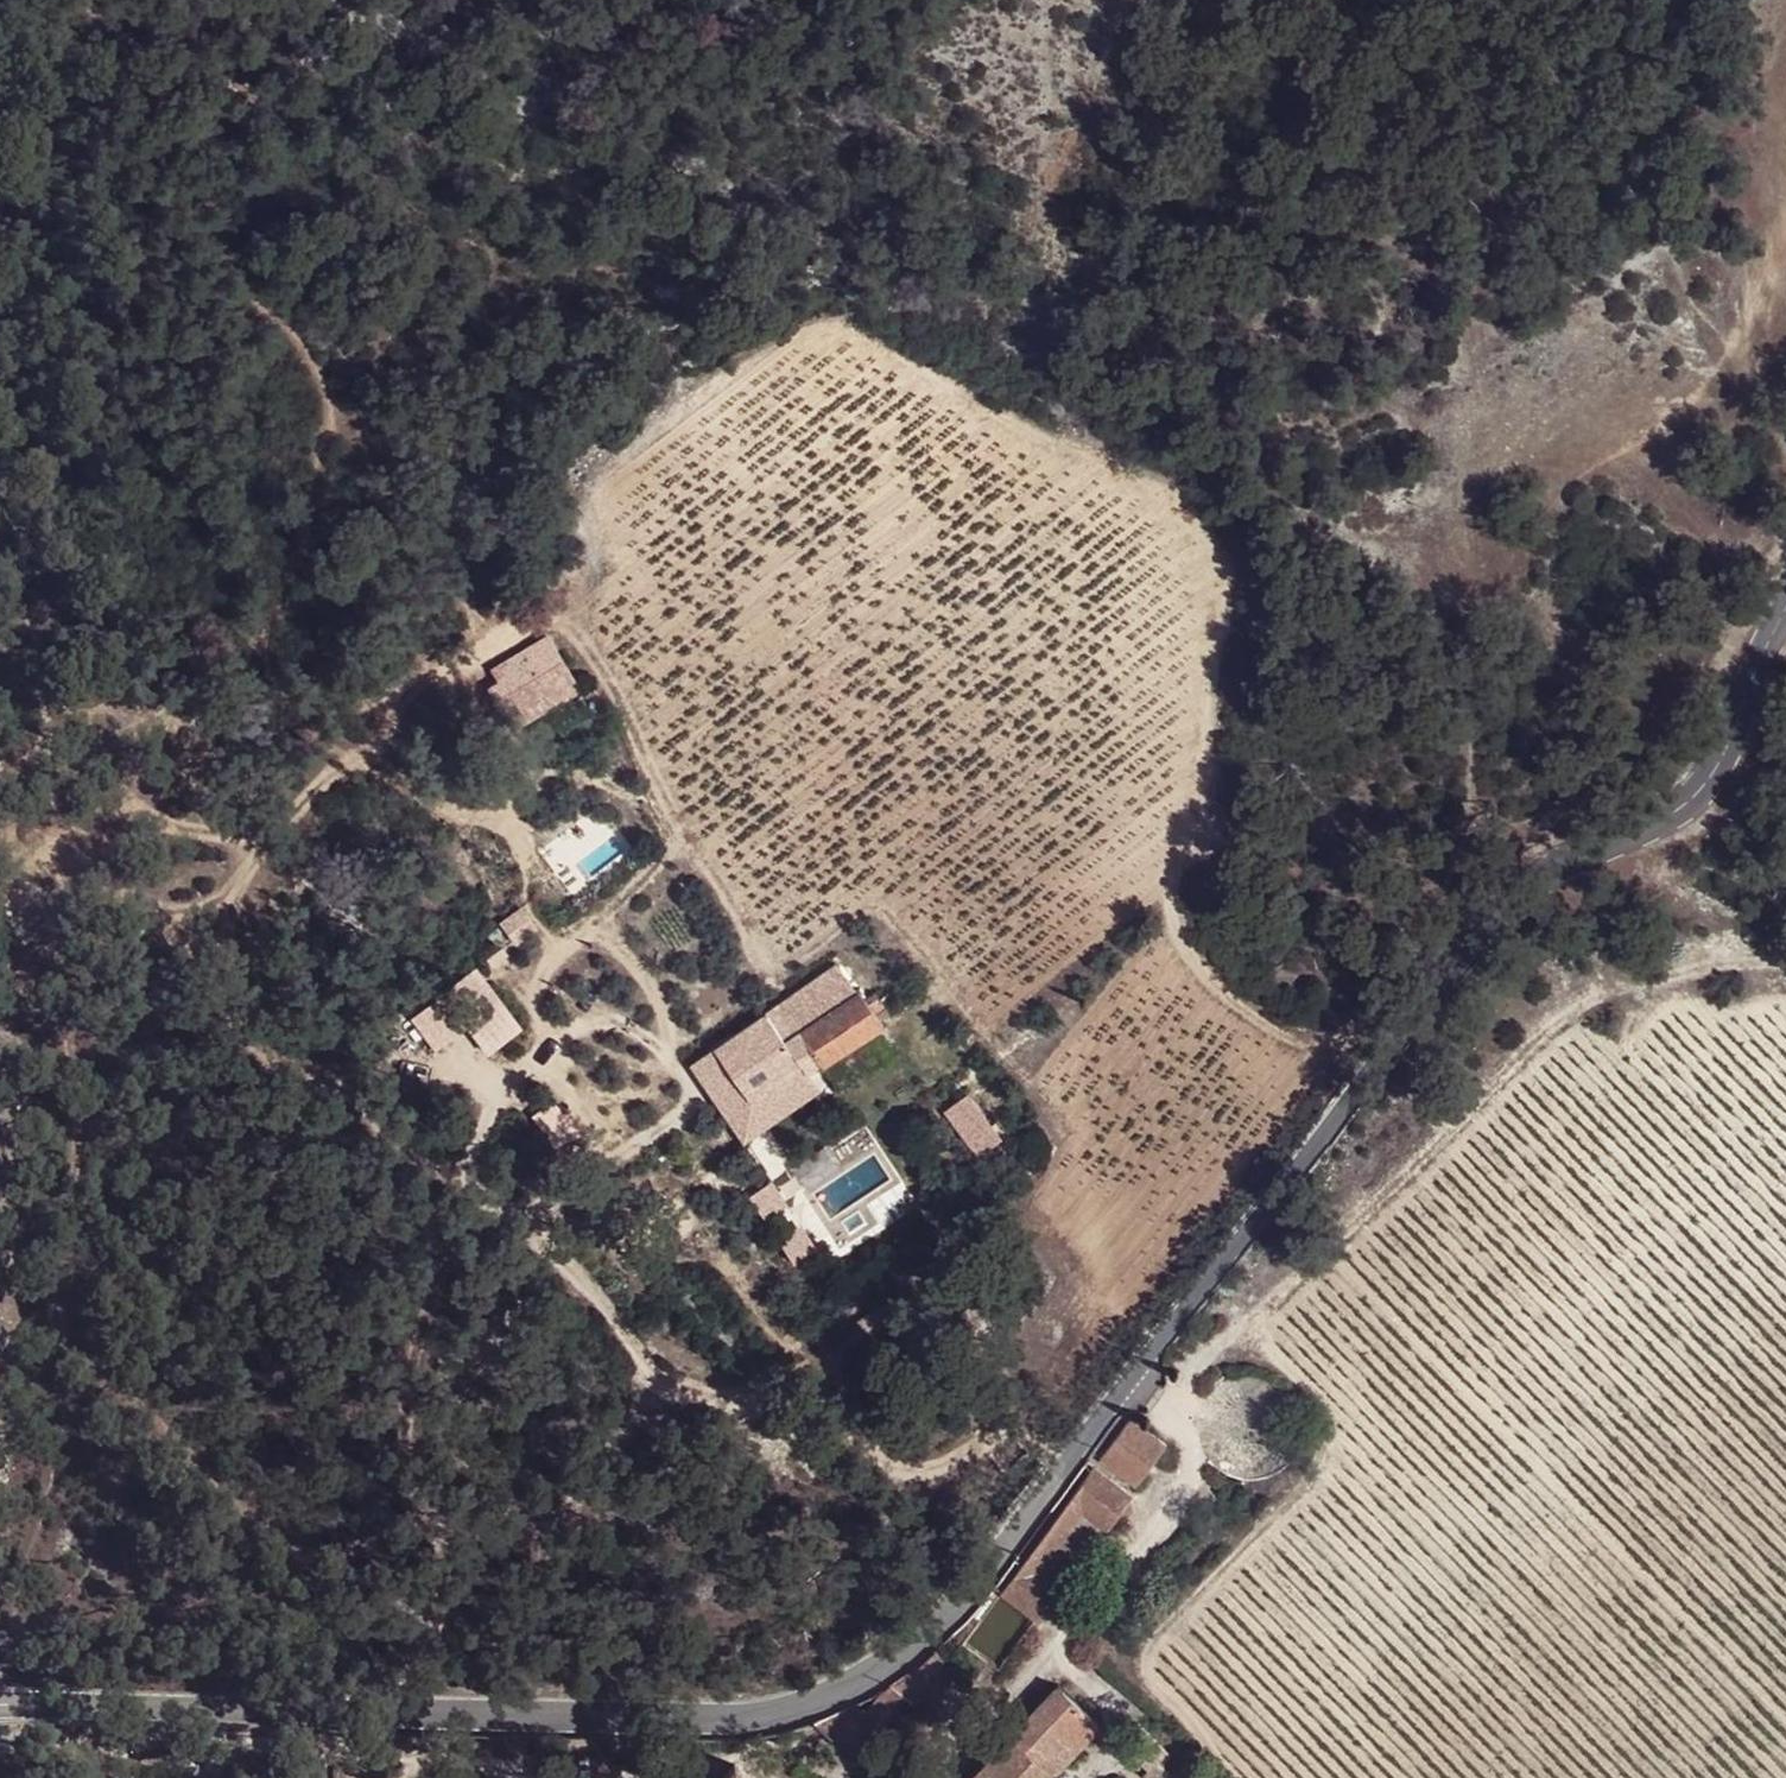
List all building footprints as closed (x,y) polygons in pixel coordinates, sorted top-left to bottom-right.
[(489,664),(519,724),(580,695),(550,634),(489,664)] [(855,991),(785,1039),(809,1068),(820,1062),(878,1022),(855,991)] [(1136,1486),(1165,1445),(1131,1420),(1100,1460),(1136,1486)] [(1072,1530),(1092,1545),(1128,1496),(1094,1470),(1000,1595),(1035,1621),(1062,1586),(1042,1571),(1072,1530)] [(1062,1586),(1092,1545),(1072,1530),(1042,1571),(1062,1586)] [(1099,1726),(1058,1686),(970,1777),(971,1777),(1049,1777),(1099,1726)] [(737,1765),(725,1777),(752,1777),(737,1765)]
